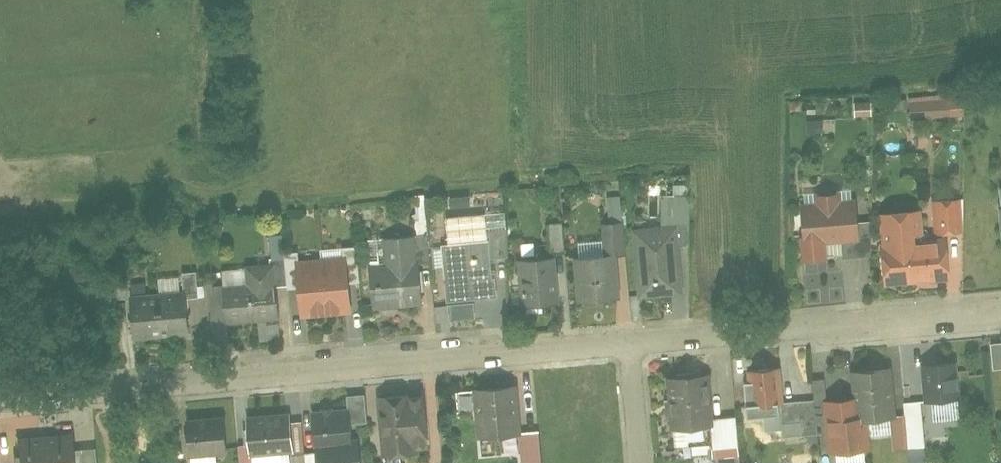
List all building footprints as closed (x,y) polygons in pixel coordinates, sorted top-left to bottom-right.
[(913,97),(914,119),(971,115),(969,94),(913,97)] [(804,207),(807,237),(801,238),(803,260),(827,257),(826,238),(837,237),(838,239),(857,238),(854,203),(839,204),(838,196),(819,198),(819,206),(804,207)] [(947,242),(927,244),(925,214),(881,218),(883,248),(880,248),(884,288),(950,282),(947,242)] [(556,252),(568,251),(566,223),(554,224),(556,252)] [(639,301),(684,297),(678,228),(633,232),(639,301)] [(385,240),(387,267),(370,268),(374,311),(423,306),(419,264),(414,264),(412,237),(385,240)] [(444,248),(449,306),(498,301),(492,244),(444,248)] [(576,261),(580,306),(622,303),(618,257),(576,261)] [(352,315),(347,258),(322,260),(327,317),(352,315)] [(517,263),(522,313),(563,309),(558,259),(517,263)] [(327,317),(322,260),(296,263),(302,319),(327,317)] [(247,267),(249,286),(223,288),(226,328),(280,323),(274,265),(247,267)] [(190,337),(186,293),(157,295),(161,340),(190,337)] [(161,340),(157,295),(128,298),(133,343),(161,340)] [(960,401),(956,358),(924,361),(928,404),(960,401)] [(895,364),(859,368),(861,397),(864,423),(900,419),(895,364)] [(780,365),(750,368),(751,378),(743,379),(746,412),(784,408),(780,365)] [(664,373),(669,430),(714,426),(709,369),(664,373)] [(526,436),(521,383),(474,387),(478,440),(526,436)] [(604,427),(600,384),(564,387),(565,399),(556,400),(559,431),(604,427)] [(420,395),(377,399),(383,462),(412,462),(427,462),(420,395)] [(822,400),(827,457),(867,453),(864,423),(861,397),(822,400)] [(312,410),(316,462),(363,462),(360,440),(354,440),(351,407),(312,410)] [(295,457),(291,411),(247,415),(251,461),(295,457)] [(229,458),(224,413),(183,417),(187,462),(229,458)] [(76,433),(46,436),(48,462),(78,462),(76,433)] [(46,436),(16,439),(18,462),(48,462),(46,436)] [(930,448),(912,449),(913,462),(930,462),(930,448)]
